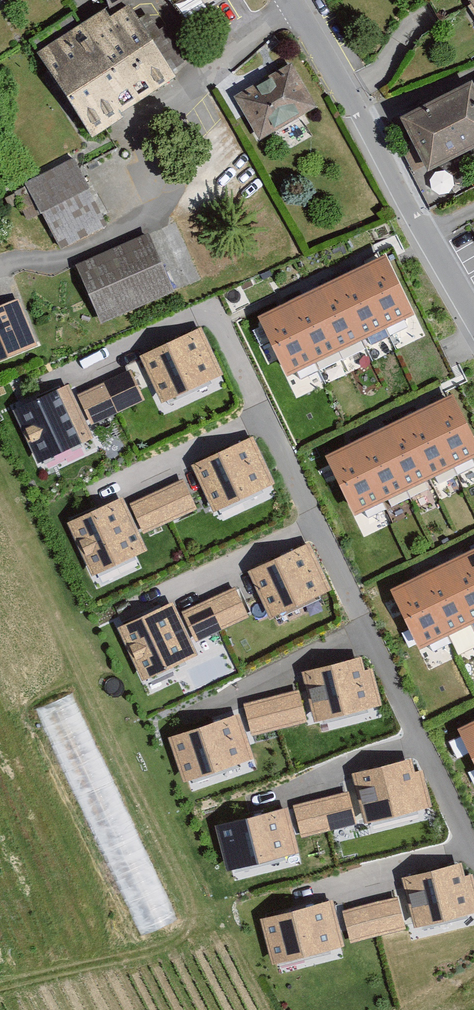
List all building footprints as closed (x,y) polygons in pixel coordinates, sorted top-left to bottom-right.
[(109,10),(119,3),(128,15),(145,0),(106,0),(109,10)] [(189,31),(233,0),(165,0),(189,31)] [(473,22),(473,0),(461,0),(473,22)] [(109,10),(39,60),(95,138),(175,81),(128,15),(119,3),(109,10)] [(295,69),(233,100),(261,147),(321,115),(295,69)] [(405,126),(432,183),(473,163),(473,93),(405,126)] [(74,166),(11,198),(27,229),(42,221),(57,250),(104,226),(74,166)] [(149,239),(77,270),(105,332),(176,301),(149,239)] [(258,307),(286,368),(410,311),(382,250),(258,307)] [(38,348),(18,302),(0,310),(0,365),(38,348)] [(225,380),(200,328),(134,360),(159,412),(225,380)] [(294,389),(367,355),(360,340),(287,375),(294,389)] [(95,450),(64,381),(8,407),(40,475),(95,450)] [(330,456),(362,518),(473,462),(473,425),(457,392),(330,456)] [(253,436),(191,464),(214,514),(276,485),(253,436)] [(143,535),(198,509),(184,479),(129,505),(143,535)] [(122,496),(67,522),(91,576),(147,550),(122,496)] [(310,542),(248,570),(269,617),(332,589),(310,542)] [(401,605),(432,670),(473,650),(473,571),(401,605)] [(236,586),(181,611),(195,641),(250,617),(236,586)] [(174,602),(116,628),(140,681),(198,654),(174,602)] [(301,673),(314,723),(382,706),(373,669),(365,671),(362,658),(301,673)] [(299,689),(243,704),(251,736),(307,722),(299,689)] [(177,927),(71,699),(36,715),(143,943),(177,927)] [(455,714),(473,754),(473,704),(455,714)] [(169,738),(183,782),(254,759),(240,715),(169,738)] [(350,774),(363,824),(431,807),(422,770),(414,772),(411,759),(350,774)] [(349,792),(293,807),(301,839),(357,824),(349,792)] [(288,807),(215,825),(227,872),(300,853),(288,807)] [(414,928),(473,913),(473,880),(473,875),(465,877),(461,864),(401,879),(414,928)] [(398,897),(342,911),(350,944),(406,929),(398,897)] [(332,900),(260,919),(272,966),(344,947),(332,900)]
